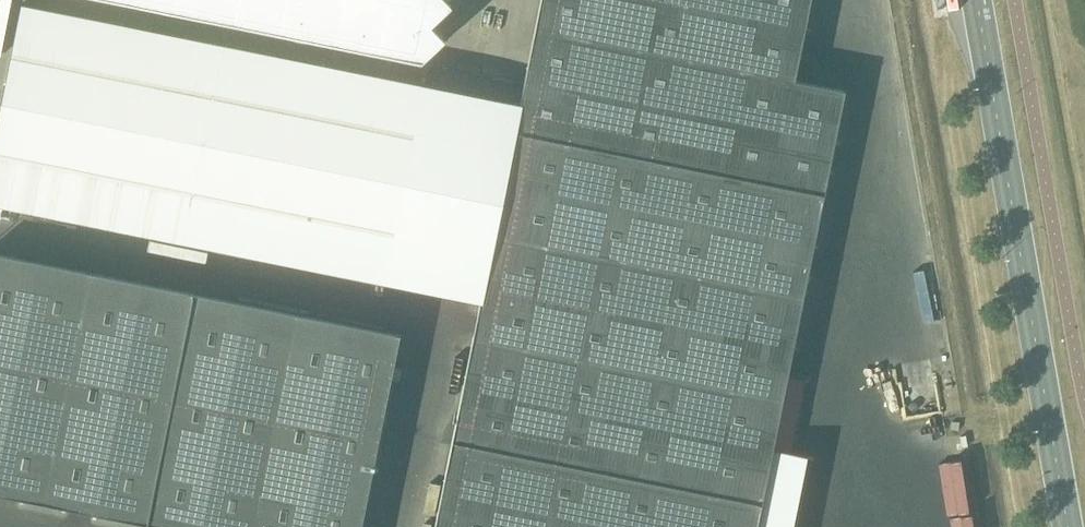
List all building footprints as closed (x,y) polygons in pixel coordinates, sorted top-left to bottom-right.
[(421,61),(444,40),(430,25),(451,6),(446,0),(118,0),(421,61)] [(844,90),(794,79),(810,0),(540,0),(434,526),(756,526),(844,90)] [(0,105),(0,204),(383,281),(423,84),(21,3),(0,105)] [(193,292),(192,292),(191,296),(168,291),(168,287),(166,287),(166,291),(142,286),(143,282),(141,281),(140,286),(116,281),(117,277),(115,276),(114,281),(90,276),(91,271),(89,271),(88,275),(65,271),(66,266),(64,266),(63,270),(39,265),(40,261),(38,261),(37,265),(13,260),(14,256),(12,256),(11,260),(0,258),(0,490),(22,495),(21,499),(23,499),(23,495),(43,499),(43,503),(45,504),(45,499),(65,503),(64,508),(66,508),(67,504),(95,509),(94,514),(96,514),(97,510),(121,515),(120,519),(122,519),(122,515),(146,520),(145,524),(147,524),(193,292)] [(380,411),(384,412),(385,410),(380,409),(385,386),(389,387),(390,384),(385,384),(390,360),(394,361),(395,359),(390,358),(395,335),(399,336),(400,334),(396,333),(395,334),(393,334),(393,337),(374,333),(375,328),(373,328),(372,332),(347,327),(348,323),(346,323),(345,327),(322,322),(323,318),(321,318),(320,322),(296,317),(297,313),(295,312),(294,317),(270,312),(271,308),(269,307),(268,312),(245,307),(245,302),(244,302),(243,306),(219,302),(220,297),(218,297),(217,301),(193,296),(194,292),(193,292),(147,524),(148,525),(149,520),(173,525),(172,526),(174,526),(175,526),(182,526),(356,526),(359,514),(363,515),(364,513),(360,512),(364,488),(369,489),(369,487),(365,486),(369,463),(374,464),(374,461),(370,461),(375,437),(379,438),(379,436),(375,435),(380,411)] [(959,462),(968,512),(976,511),(967,460),(959,462)]
